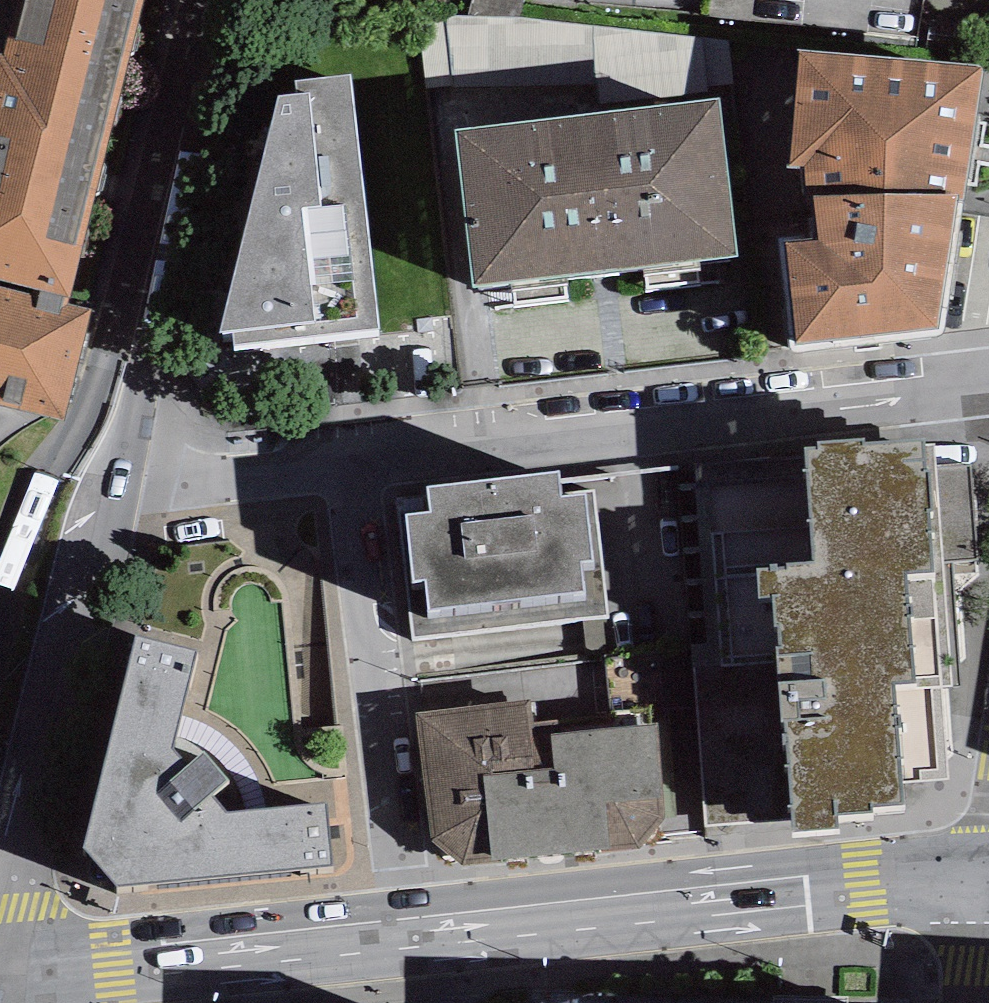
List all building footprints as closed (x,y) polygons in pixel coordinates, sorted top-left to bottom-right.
[(0,37),(0,267),(68,284),(143,0),(10,0),(0,37)] [(984,71),(798,54),(790,169),(802,168),(806,211),(814,211),(813,195),(960,196),(984,71)] [(297,80),(277,82),(219,317),(234,315),(234,332),(380,315),(350,62),(296,69),(297,80)] [(720,98),(455,133),(476,288),(740,253),(720,98)] [(938,329),(960,196),(813,195),(814,211),(818,239),(784,240),(795,346),(938,329)] [(0,267),(0,393),(63,409),(90,299),(66,293),(68,284),(0,267)] [(818,432),(805,433),(806,451),(814,542),(787,544),(787,552),(756,554),(759,584),(771,583),(776,645),(913,637),(907,558),(932,556),(928,497),(933,496),(929,454),(926,454),(924,425),(863,429),(863,422),(817,426),(818,432)] [(814,542),(806,451),(696,460),(698,479),(678,481),(706,822),(790,815),(776,645),(771,583),(759,584),(756,554),(787,552),(787,544),(814,542)] [(558,455),(426,469),(428,494),(406,497),(406,502),(395,503),(409,635),(608,615),(595,488),(588,489),(587,478),(561,480),(558,455)] [(196,635),(136,621),(86,831),(117,868),(332,849),(325,787),(226,796),(214,780),(231,765),(204,733),(186,748),(173,734),(196,635)] [(914,663),(913,637),(776,645),(790,815),(835,814),(835,801),(875,799),(874,789),(899,788),(892,664),(914,663)] [(531,693),(417,705),(431,835),(464,861),(638,844),(664,811),(661,789),(655,704),(535,718),(531,693)]
